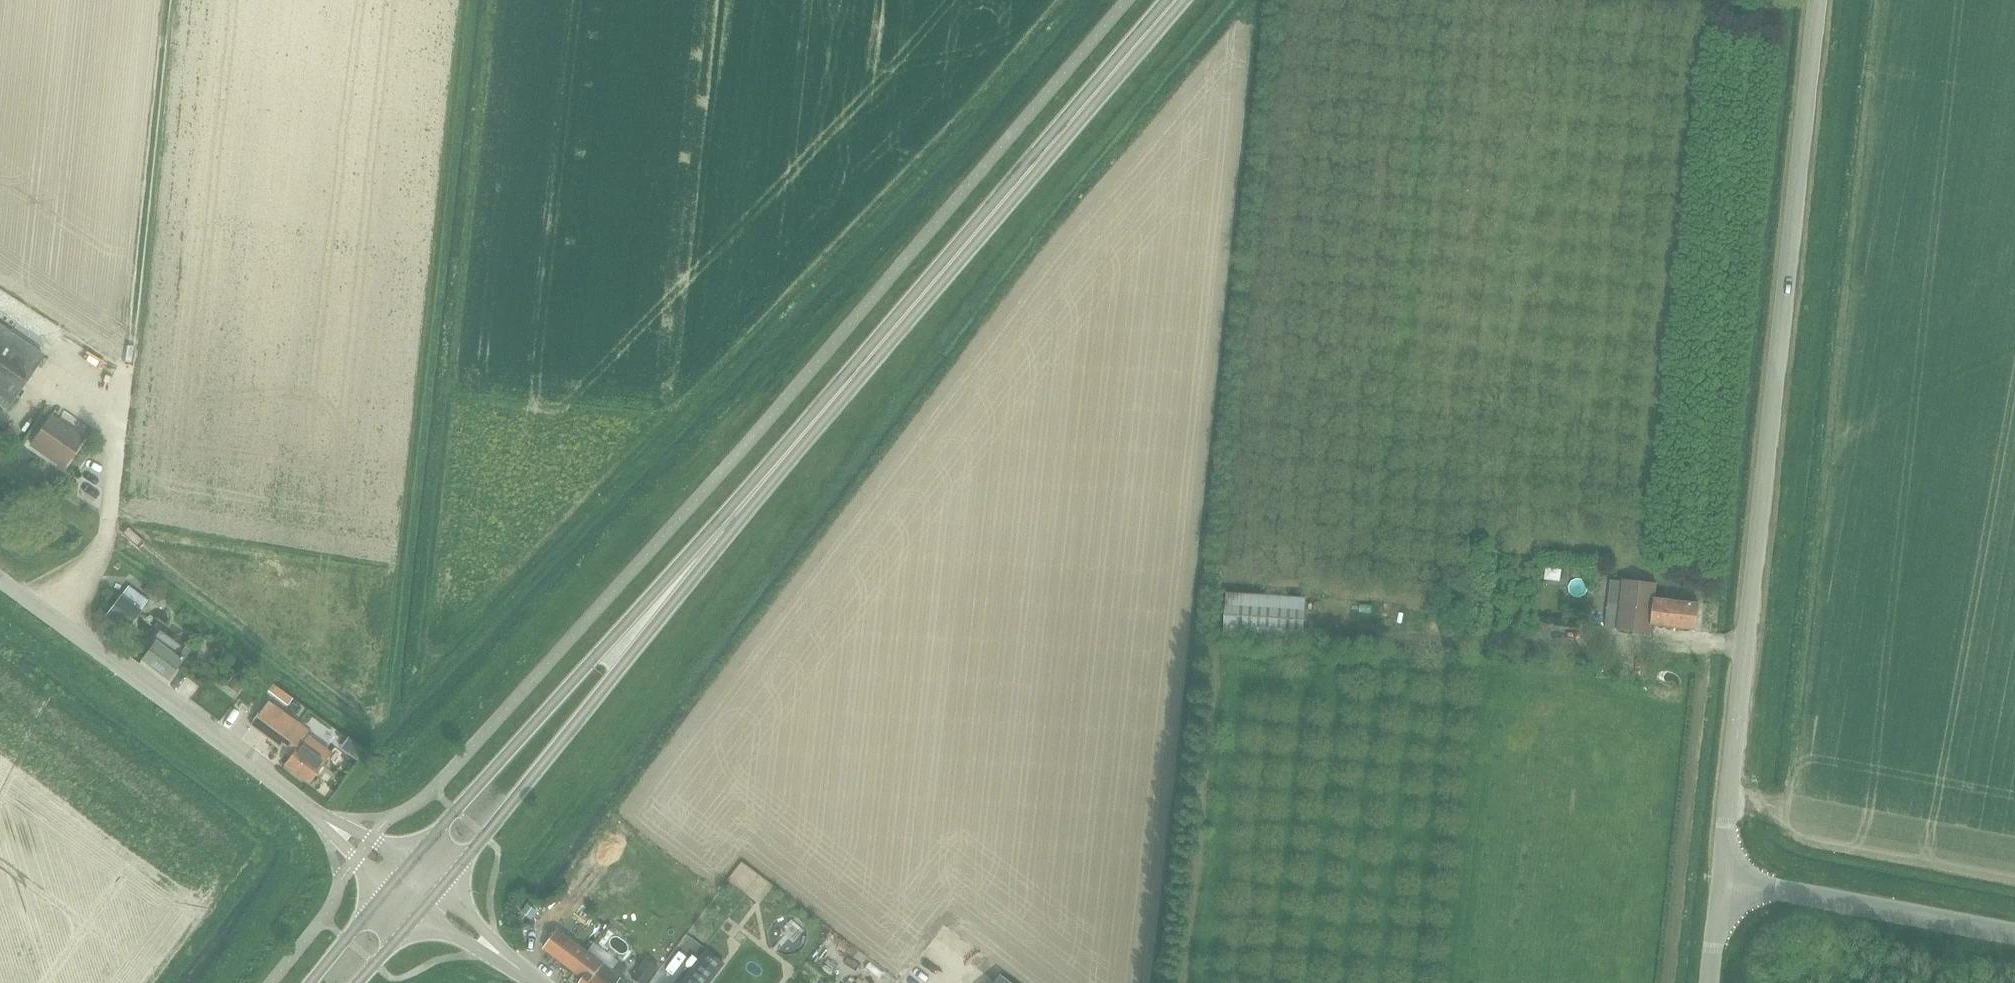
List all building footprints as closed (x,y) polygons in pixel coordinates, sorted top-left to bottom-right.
[(45,354),(0,323),(0,401),(8,407),(45,354)] [(52,414),(32,442),(65,465),(85,437),(52,414)] [(1612,577),(1608,608),(1606,626),(1618,627),(1618,629),(1651,633),(1652,624),(1697,629),(1700,602),(1671,599),(1671,600),(1655,598),(1657,582),(1612,577)] [(1304,641),(1306,608),(1307,597),(1227,592),(1224,636),(1304,641)] [(112,608),(107,615),(126,629),(140,609),(121,595),(112,608)] [(149,652),(143,659),(150,665),(161,673),(169,678),(189,651),(185,648),(184,647),(161,629),(153,639),(156,641),(149,652)] [(213,643),(210,647),(210,653),(214,656),(220,656),(223,651),(223,646),(219,643),(213,643)] [(235,675),(228,685),(239,693),(246,683),(235,675)] [(269,689),(268,691),(287,705),(289,703),(293,698),(273,684),(269,689)] [(285,764),(310,783),(332,752),(307,733),(309,730),(269,701),(251,724),(282,746),(285,741),(296,749),(285,764)] [(623,978),(558,929),(545,947),(584,977),(580,982),(619,982),(623,978)] [(726,963),(708,949),(682,982),(711,982),(726,963)] [(1000,977),(995,982),(1012,982),(1001,975),(1000,977)]
